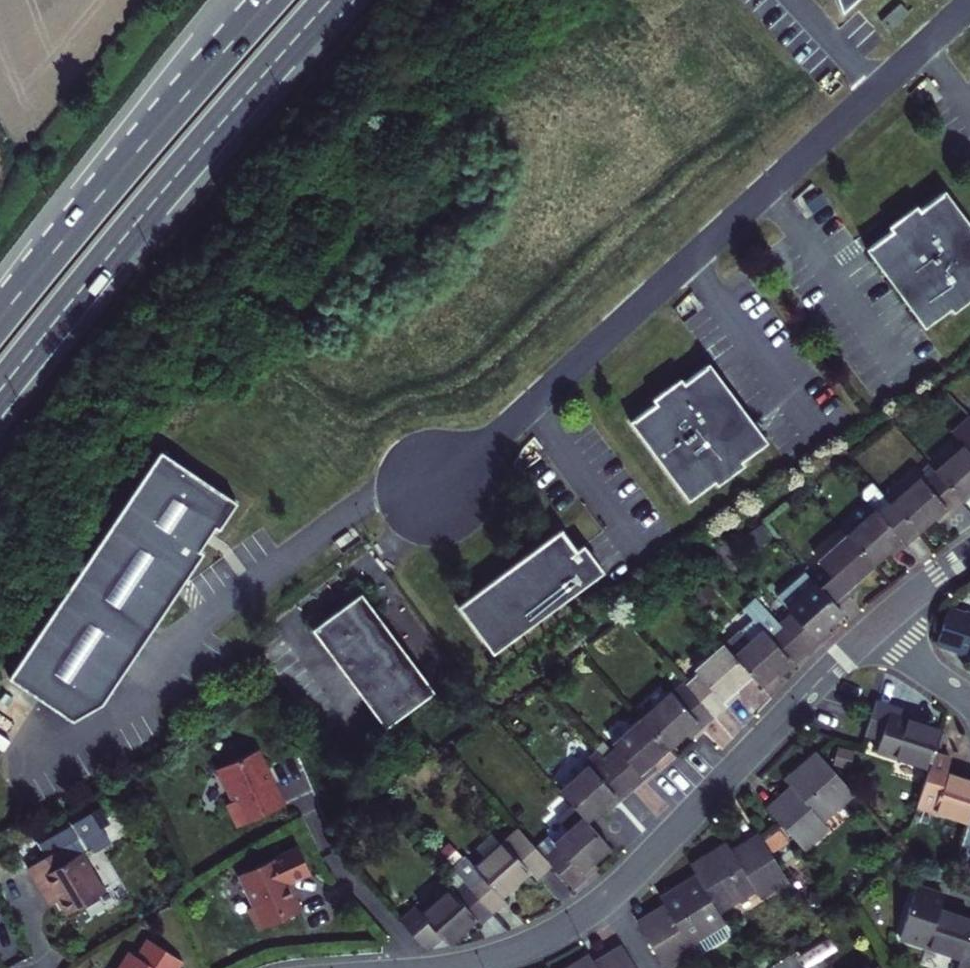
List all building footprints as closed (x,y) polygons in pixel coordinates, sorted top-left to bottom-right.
[(855,13),(867,0),(850,0),(855,13)] [(900,7),(878,24),(886,34),(908,17),(900,7)] [(941,184),(915,204),(913,200),(899,210),(885,221),(887,224),(862,243),(921,322),(947,302),(949,306),(969,291),(969,223),(941,184)] [(648,411),(622,430),(682,508),(707,489),(709,493),(738,472),(735,468),(760,449),(701,371),(676,390),(673,386),(661,396),(645,408),(648,411)] [(965,411),(944,429),(954,441),(927,466),(955,496),(969,483),(969,416),(965,411)] [(162,451),(8,678),(71,721),(101,704),(203,554),(199,551),(207,539),(214,528),(218,531),(237,503),(162,451)] [(884,499),(911,529),(927,514),(938,504),(941,508),(955,496),(927,466),(914,477),(911,474),(884,499)] [(841,532),(868,561),(884,547),(895,537),(898,541),(911,529),(884,499),(865,478),(856,486),(855,493),(868,508),(841,532)] [(935,514),(941,508),(938,504),(927,514),(930,518),(935,514)] [(759,524),(742,536),(753,549),(770,536),(759,524)] [(868,561),(841,532),(813,556),(817,561),(803,573),(830,603),(842,593),(838,589),(850,578),(868,561)] [(464,617),(501,662),(604,583),(584,558),(567,537),(495,592),(464,617)] [(892,546),(898,541),(895,537),(884,547),(887,550),(892,546)] [(584,558),(604,583),(610,578),(601,566),(590,553),(584,558)] [(830,603),(803,573),(801,571),(775,595),(790,610),(775,623),(802,652),(814,642),(810,637),(823,625),(838,611),(830,603)] [(838,589),(842,593),(848,587),(854,582),(850,578),(838,589)] [(802,652),(775,623),(748,595),(735,607),(744,617),(717,642),(722,647),(749,676),(757,684),(774,668),(784,659),(789,664),(802,652)] [(439,698),(366,599),(316,636),(389,735),(439,698)] [(956,648),(968,609),(954,605),(941,644),(956,648)] [(968,609),(956,648),(969,652),(969,610),(968,609)] [(810,637),(814,642),(819,636),(826,630),(823,625),(810,637)] [(695,677),(683,687),(711,717),(724,706),(720,702),(732,691),(749,676),(722,647),(692,673),(695,677)] [(784,659),(774,668),(779,673),(784,668),(789,664),(784,659)] [(665,750),(682,735),(694,724),(698,729),(711,717),(683,687),(670,698),(667,697),(639,721),(665,750)] [(720,702),(724,706),(728,702),(737,695),(732,691),(720,702)] [(912,713),(879,702),(868,736),(883,741),(880,752),(932,767),(933,764),(944,731),(922,723),(910,720),(912,713)] [(637,775),(648,765),(665,750),(639,721),(611,746),(615,752),(602,763),(629,791),(641,780),(637,775)] [(692,734),(698,729),(694,724),(682,735),(686,739),(692,734)] [(268,781),(255,749),(218,764),(231,797),(227,798),(235,820),(277,803),(268,781)] [(854,792),(821,755),(792,781),(799,790),(792,796),(771,815),(806,853),(830,832),(821,822),(854,792)] [(629,791),(602,763),(591,773),(587,768),(557,793),(574,812),(585,823),(600,810),(613,799),(616,803),(629,791)] [(963,781),(949,776),(950,770),(933,764),(932,767),(922,803),(937,808),(935,814),(969,826),(969,783),(963,781)] [(637,775),(641,780),(648,774),(652,770),(648,765),(637,775)] [(613,799),(600,810),(604,814),(610,809),(616,803),(613,799)] [(571,893),(586,880),(582,876),(594,866),(610,851),(585,823),(574,812),(557,828),(567,839),(556,849),(549,842),(536,854),(543,862),(571,893)] [(536,854),(517,833),(503,846),(529,876),(543,862),(536,854)] [(703,881),(721,911),(757,889),(762,897),(790,880),(763,838),(739,853),(732,857),(727,848),(695,868),(703,881)] [(62,846),(27,867),(42,894),(51,890),(56,900),(64,914),(103,892),(82,853),(69,860),(62,846)] [(529,876),(503,846),(475,872),(479,877),(466,887),(492,916),(504,905),(500,901),(509,893),(529,876)] [(309,876),(297,850),(239,877),(254,909),(249,911),(258,932),(300,914),(288,886),(299,881),(309,876)] [(466,887),(479,877),(475,872),(464,859),(451,871),(466,887)] [(582,876),(586,880),(592,876),(598,870),(594,866),(582,876)] [(670,967),(679,967),(697,957),(700,962),(739,940),(721,911),(703,881),(670,902),(676,912),(668,917),(647,930),(670,967)] [(480,926),(492,916),(466,887),(453,899),(449,894),(419,921),(437,940),(445,948),(466,930),(476,922),(480,926)] [(51,890),(42,894),(48,904),(52,902),(56,900),(51,890)] [(932,950),(944,911),(948,899),(919,890),(908,942),(932,950)] [(423,953),(437,940),(419,921),(410,911),(397,924),(423,953)] [(944,911),(932,950),(966,960),(963,967),(969,967),(969,919),(944,911)] [(829,938),(804,954),(812,967),(837,950),(829,938)] [(129,954),(120,967),(177,967),(181,962),(147,940),(136,958),(129,954)] [(630,953),(605,967),(639,967),(630,953)]
